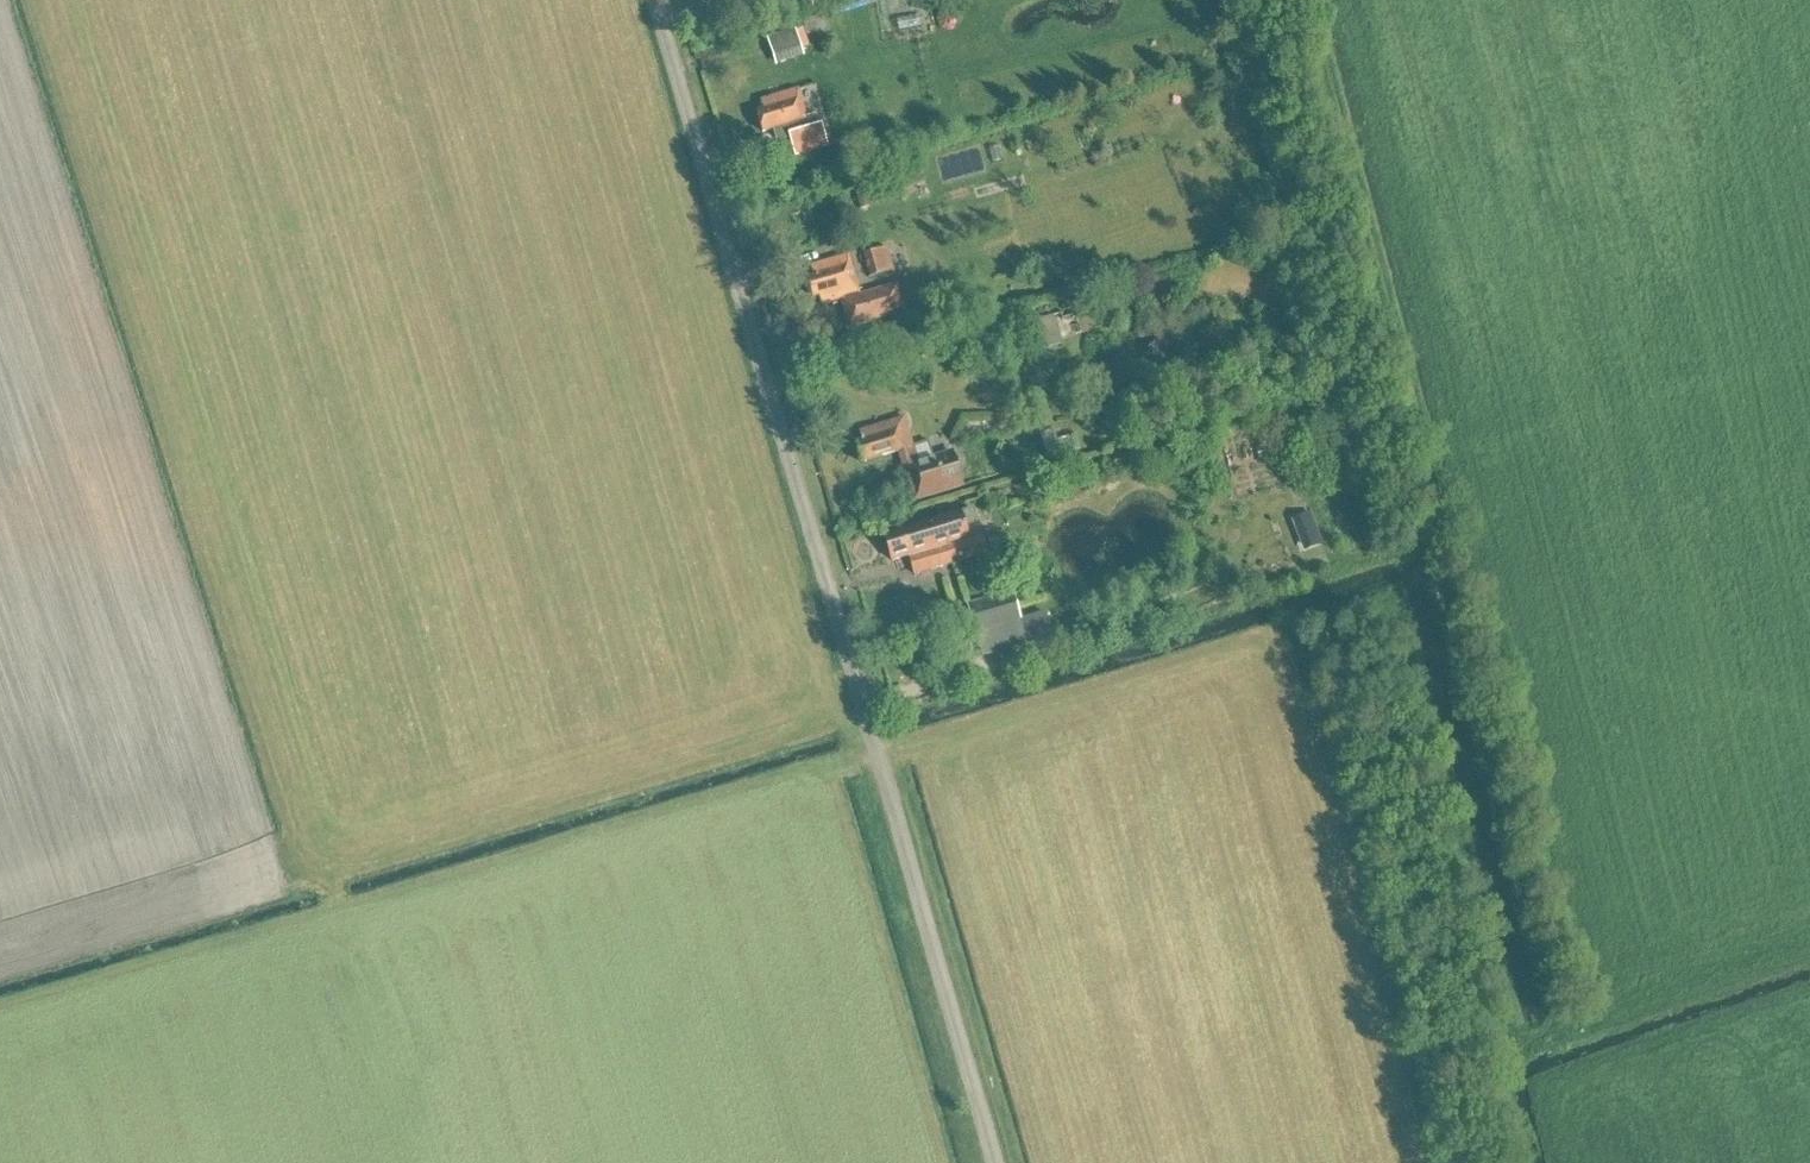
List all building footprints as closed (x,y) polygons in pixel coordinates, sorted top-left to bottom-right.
[(893,31),(922,22),(915,0),(884,0),(893,31)] [(797,36),(769,44),(774,61),(802,53),(797,36)] [(799,92),(762,103),(765,113),(758,115),(765,134),(772,132),(775,141),(782,143),(789,141),(794,157),(827,147),(821,126),(818,126),(816,118),(808,120),(799,92)] [(894,273),(888,250),(863,257),(870,279),(894,273)] [(813,298),(820,296),(823,306),(845,300),(846,302),(843,303),(849,328),(904,314),(898,288),(859,299),(859,297),(860,297),(850,257),(812,267),(814,276),(808,278),(813,298)] [(1061,348),(1053,317),(1031,322),(1030,319),(1015,323),(1024,357),(1061,348)] [(913,505),(964,490),(952,452),(932,458),(928,442),(913,446),(904,418),(858,432),(861,441),(855,443),(862,467),(898,456),(913,505)] [(885,537),(893,563),(910,558),(914,577),(988,558),(983,539),(969,542),(962,516),(923,527),(923,526),(885,537)] [(1020,620),(1013,593),(966,607),(974,633),(1020,620)]
